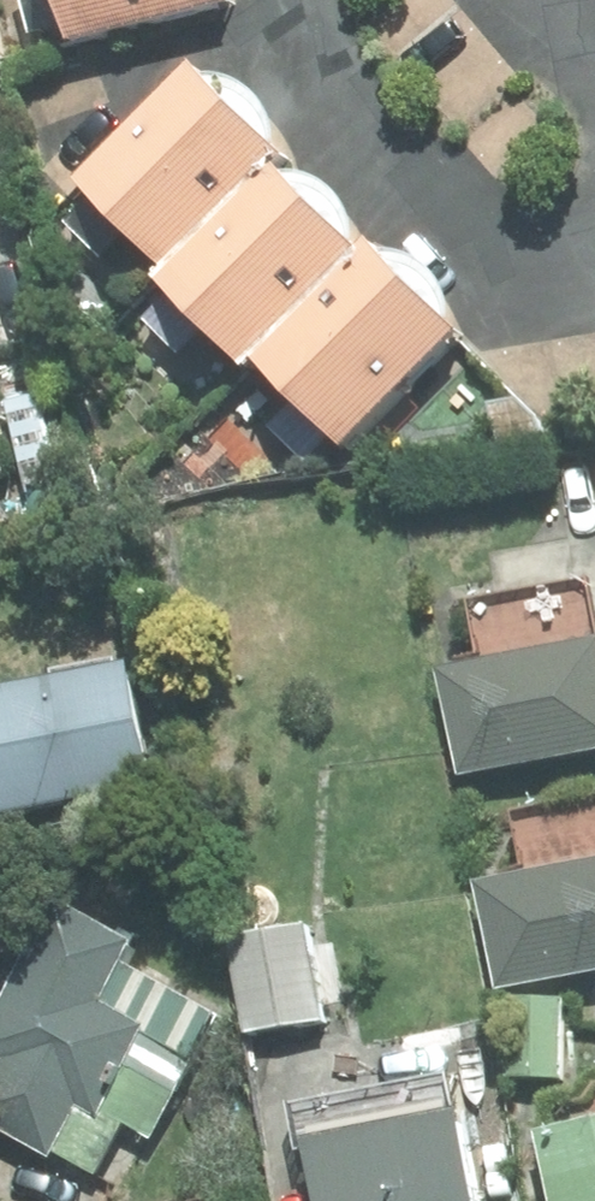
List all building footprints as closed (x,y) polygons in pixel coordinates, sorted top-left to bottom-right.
[(34,33),(71,24),(75,42),(232,6),(231,0),(25,0),(34,33)] [(192,67),(81,185),(172,268),(271,163),(281,151),(192,67)] [(172,268),(160,281),(253,369),(260,362),(364,252),(271,163),(172,268)] [(260,362),(301,401),(275,430),(313,465),(338,439),(349,450),(463,329),(371,243),(364,252),(260,362)] [(444,670),(463,777),(594,752),(594,600),(592,582),(474,605),(484,662),(444,670)] [(0,692),(0,815),(159,784),(137,667),(0,692)] [(480,888),(500,992),(594,973),(594,801),(514,816),(526,878),(480,888)] [(0,1073),(0,1131),(52,1160),(55,1153),(125,1192),(178,1095),(155,1082),(191,1017),(119,978),(136,944),(64,904),(0,1020),(0,1060),(5,1063),(0,1073)] [(313,930),(232,941),(248,1035),(327,1023),(313,930)] [(510,1001),(507,1077),(561,1080),(564,1002),(510,1001)] [(470,1114),(483,1180),(516,1174),(511,1143),(504,1143),(498,1109),(470,1114)] [(322,1200),(481,1200),(463,1112),(311,1142),(322,1200)] [(541,1137),(554,1200),(594,1200),(594,1127),(541,1137)]
